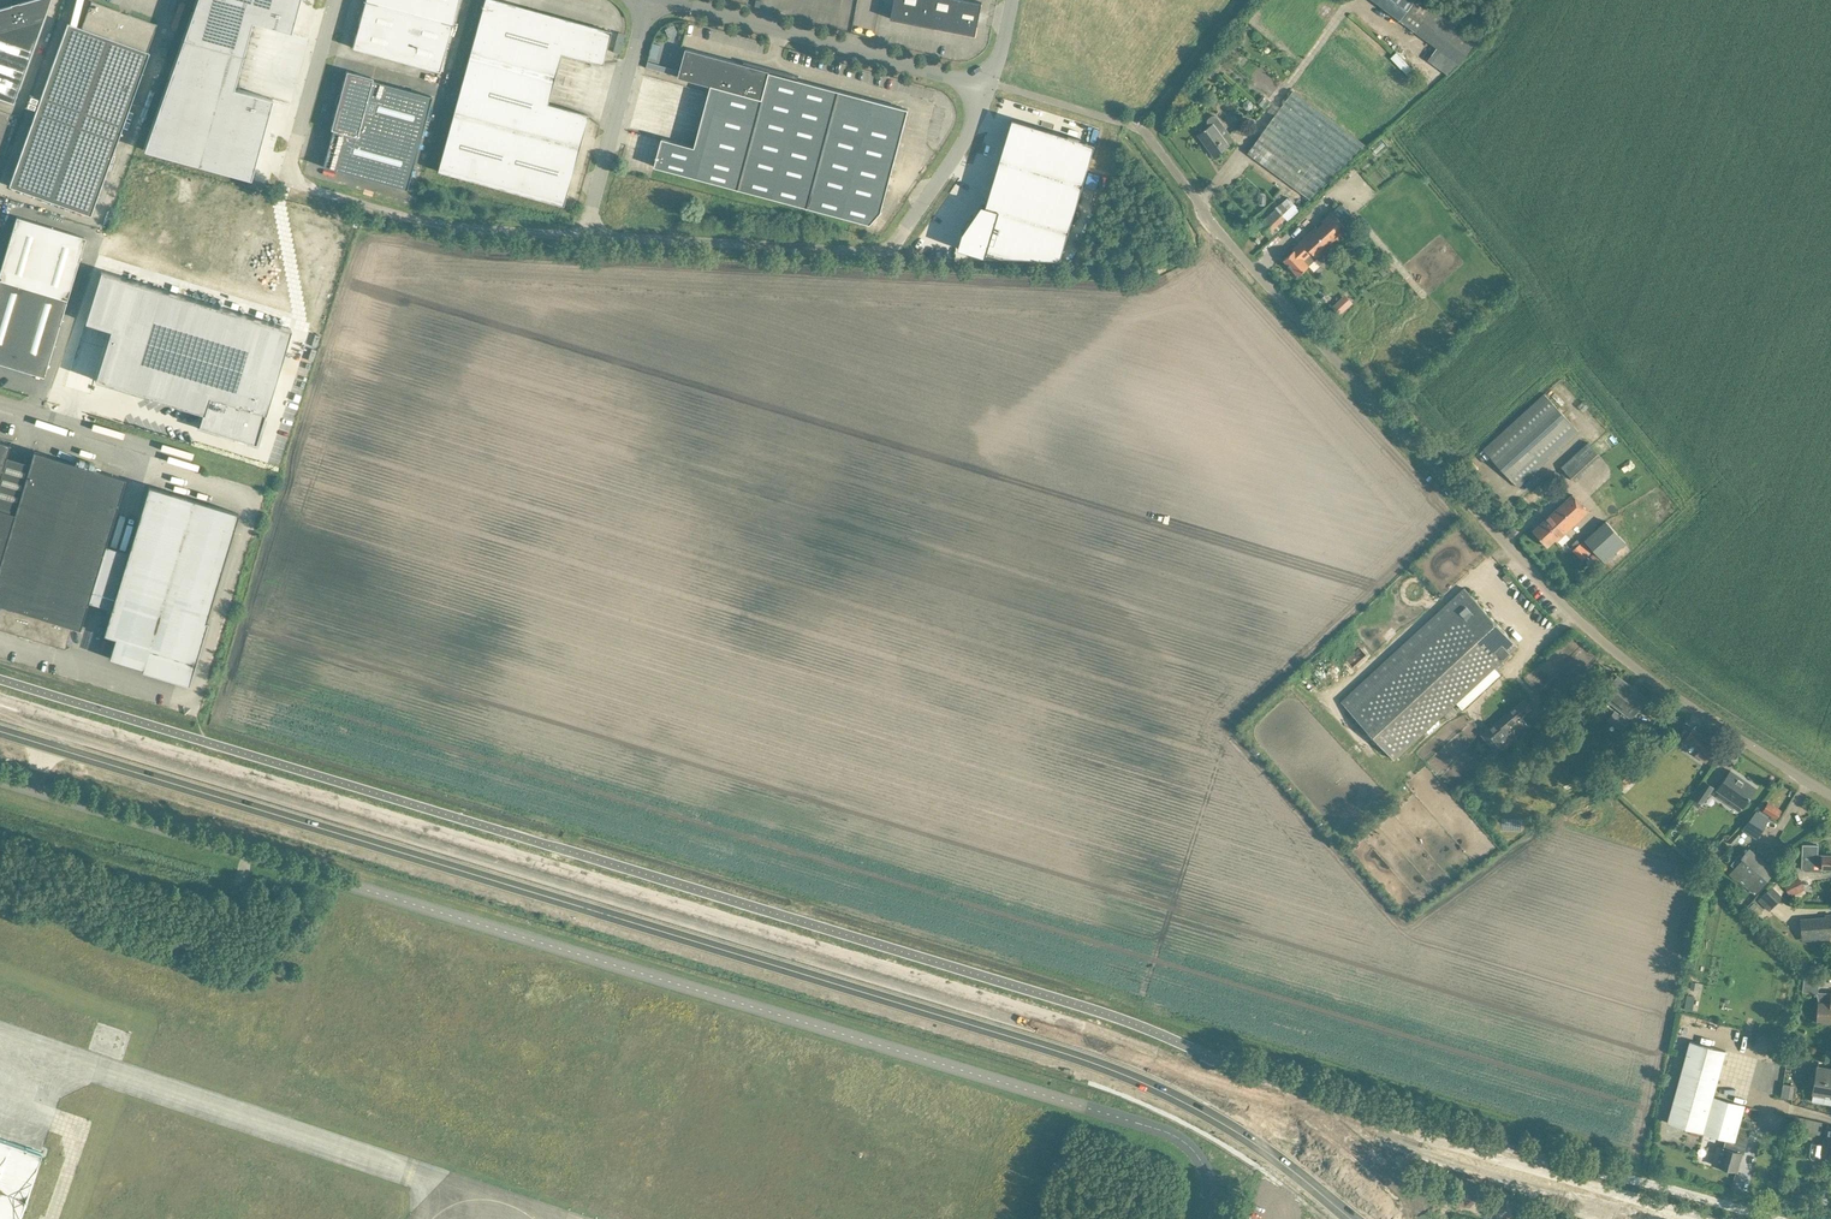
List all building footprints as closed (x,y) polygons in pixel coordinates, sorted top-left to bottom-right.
[(0,8),(0,54),(27,64),(50,0),(28,0),(19,2),(18,2),(18,3),(12,5),(12,4),(11,4),(11,5),(0,8)] [(143,150),(250,179),(273,98),(234,88),(252,21),(291,32),(299,0),(196,0),(143,150)] [(353,47),(439,71),(458,0),(365,0),(353,47)] [(602,63),(611,31),(498,0),(484,0),(437,171),(563,205),(588,115),(547,103),(560,53),(602,64),(602,63)] [(923,25),(927,0),(894,0),(891,18),(923,25)] [(955,31),(961,0),(927,0),(923,25),(955,31)] [(955,31),(976,35),(982,2),(971,0),(961,0),(955,31)] [(1400,20),(1415,0),(1374,0),(1400,20)] [(1425,0),(1415,0),(1400,20),(1400,21),(1436,48),(1428,60),(1448,75),(1459,64),(1477,39),(1425,0)] [(68,23),(9,186),(90,215),(149,52),(147,51),(157,24),(91,1),(82,28),(68,23)] [(662,138),(662,139),(655,166),(870,224),(881,212),(901,137),(908,109),(862,97),(798,80),(799,76),(744,61),(744,64),(686,48),(678,77),(711,85),(695,147),(662,138)] [(1389,57),(1409,78),(1415,72),(1395,52),(1389,57)] [(27,64),(0,54),(0,98),(13,102),(27,64)] [(323,166),(406,189),(432,96),(372,80),(373,78),(346,71),(331,129),(333,130),(323,166)] [(1248,153),(1294,187),(1309,199),(1331,177),(1366,145),(1293,91),(1248,153)] [(1262,96),(1256,102),(1260,105),(1265,99),(1262,96)] [(1199,134),(1215,156),(1235,141),(1225,127),(1217,116),(1214,115),(1212,116),(1209,118),(1208,120),(1208,122),(1207,123),(1210,126),(1199,134)] [(962,232),(957,248),(985,257),(987,252),(1000,256),(1060,259),(1095,144),(1012,118),(986,206),(982,204),(962,232)] [(1371,149),(1376,154),(1385,145),(1381,140),(1371,149)] [(1267,217),(1259,226),(1268,235),(1276,227),(1285,218),(1287,221),(1299,211),(1288,197),(1275,208),(1276,209),(1267,217)] [(1341,203),(1323,220),(1292,248),(1294,250),(1284,260),(1298,275),(1357,221),(1341,203)] [(0,271),(0,363),(44,376),(43,377),(44,377),(86,237),(17,216),(0,271)] [(1391,262),(1385,266),(1390,273),(1396,268),(1391,262)] [(101,267),(85,319),(110,327),(94,378),(202,412),(197,425),(255,443),(291,328),(101,267)] [(1337,304),(1333,307),(1339,314),(1343,310),(1337,304)] [(1545,394),(1483,449),(1518,487),(1579,431),(1545,394)] [(10,444),(0,441),(0,477),(10,444)] [(1587,443),(1560,468),(1572,481),(1599,456),(1587,443)] [(88,602),(105,545),(125,479),(33,451),(15,513),(0,509),(0,628),(1,627),(55,644),(56,646),(58,645),(70,649),(71,648),(65,646),(71,626),(80,629),(88,602)] [(105,545),(88,602),(111,609),(104,634),(115,638),(109,658),(143,668),(142,670),(189,684),(208,622),(205,621),(238,513),(148,486),(128,552),(105,545)] [(1572,495),(1541,523),(1555,539),(1557,541),(1588,512),(1572,495)] [(1606,521),(1594,532),(1585,540),(1605,562),(1626,543),(1606,521)] [(1555,539),(1541,523),(1533,531),(1547,546),(1555,539)] [(1573,549),(1583,560),(1592,551),(1582,541),(1573,549)] [(1464,588),(1456,596),(1341,701),(1394,759),(1517,645),(1464,588)] [(1622,713),(1621,714),(1614,709),(1614,710),(1607,720),(1621,730),(1646,698),(1632,688),(1633,686),(1631,685),(1630,686),(1618,677),(1610,687),(1604,695),(1617,705),(1615,707),(1622,713)] [(1524,700),(1494,724),(1511,746),(1522,736),(1531,728),(1525,722),(1521,716),(1530,708),(1524,700)] [(1511,746),(1494,724),(1482,734),(1493,748),(1487,752),(1493,759),(1511,746)] [(1693,728),(1687,738),(1686,739),(1700,748),(1695,755),(1705,763),(1718,745),(1693,728)] [(1731,770),(1724,780),(1717,790),(1743,808),(1756,788),(1731,770)] [(1694,798),(1702,804),(1713,787),(1705,781),(1694,798)] [(1763,810),(1777,818),(1781,810),(1768,802),(1763,810)] [(1756,811),(1742,829),(1757,838),(1769,819),(1756,811)] [(1829,868),(1830,868),(1830,855),(1818,855),(1818,845),(1802,844),(1802,855),(1805,855),(1805,864),(1822,865),(1821,868),(1829,868)] [(1751,890),(1755,893),(1774,870),(1774,869),(1772,872),(1755,857),(1757,855),(1750,850),(1750,849),(1749,849),(1742,857),(1739,855),(1731,864),(1736,867),(1730,874),(1737,879),(1742,873),(1759,887),(1754,892),(1751,890)] [(1783,881),(1790,896),(1805,889),(1798,874),(1783,881)] [(1771,885),(1758,900),(1769,910),(1783,895),(1771,885)] [(1830,935),(1830,917),(1802,919),(1803,934),(1829,932),(1830,935)] [(1801,976),(1799,990),(1818,993),(1820,976),(1806,974),(1806,977),(1801,976)] [(1818,1022),(1830,1023),(1830,1013),(1830,1002),(1819,1001),(1818,1022)] [(1727,1051),(1692,1042),(1669,1122),(1703,1131),(1713,1096),(1713,1097),(1727,1051)] [(1817,1067),(1813,1092),(1830,1095),(1830,1070),(1817,1067)] [(1783,1083),(1781,1097),(1793,1099),(1794,1085),(1783,1083)] [(1745,1106),(1713,1097),(1703,1131),(1726,1138),(1724,1147),(1717,1145),(1712,1163),(1736,1170),(1741,1153),(1743,1154),(1752,1121),(1741,1118),(1745,1106)] [(1793,1124),(1793,1127),(1803,1129),(1805,1119),(1795,1116),(1793,1124)] [(1817,1160),(1823,1156),(1830,1157),(1830,1127),(1828,1126),(1825,1144),(1811,1142),(1809,1156),(1812,1159),(1817,1160)] [(40,1151),(0,1137),(0,1218),(17,1218),(40,1151)]
